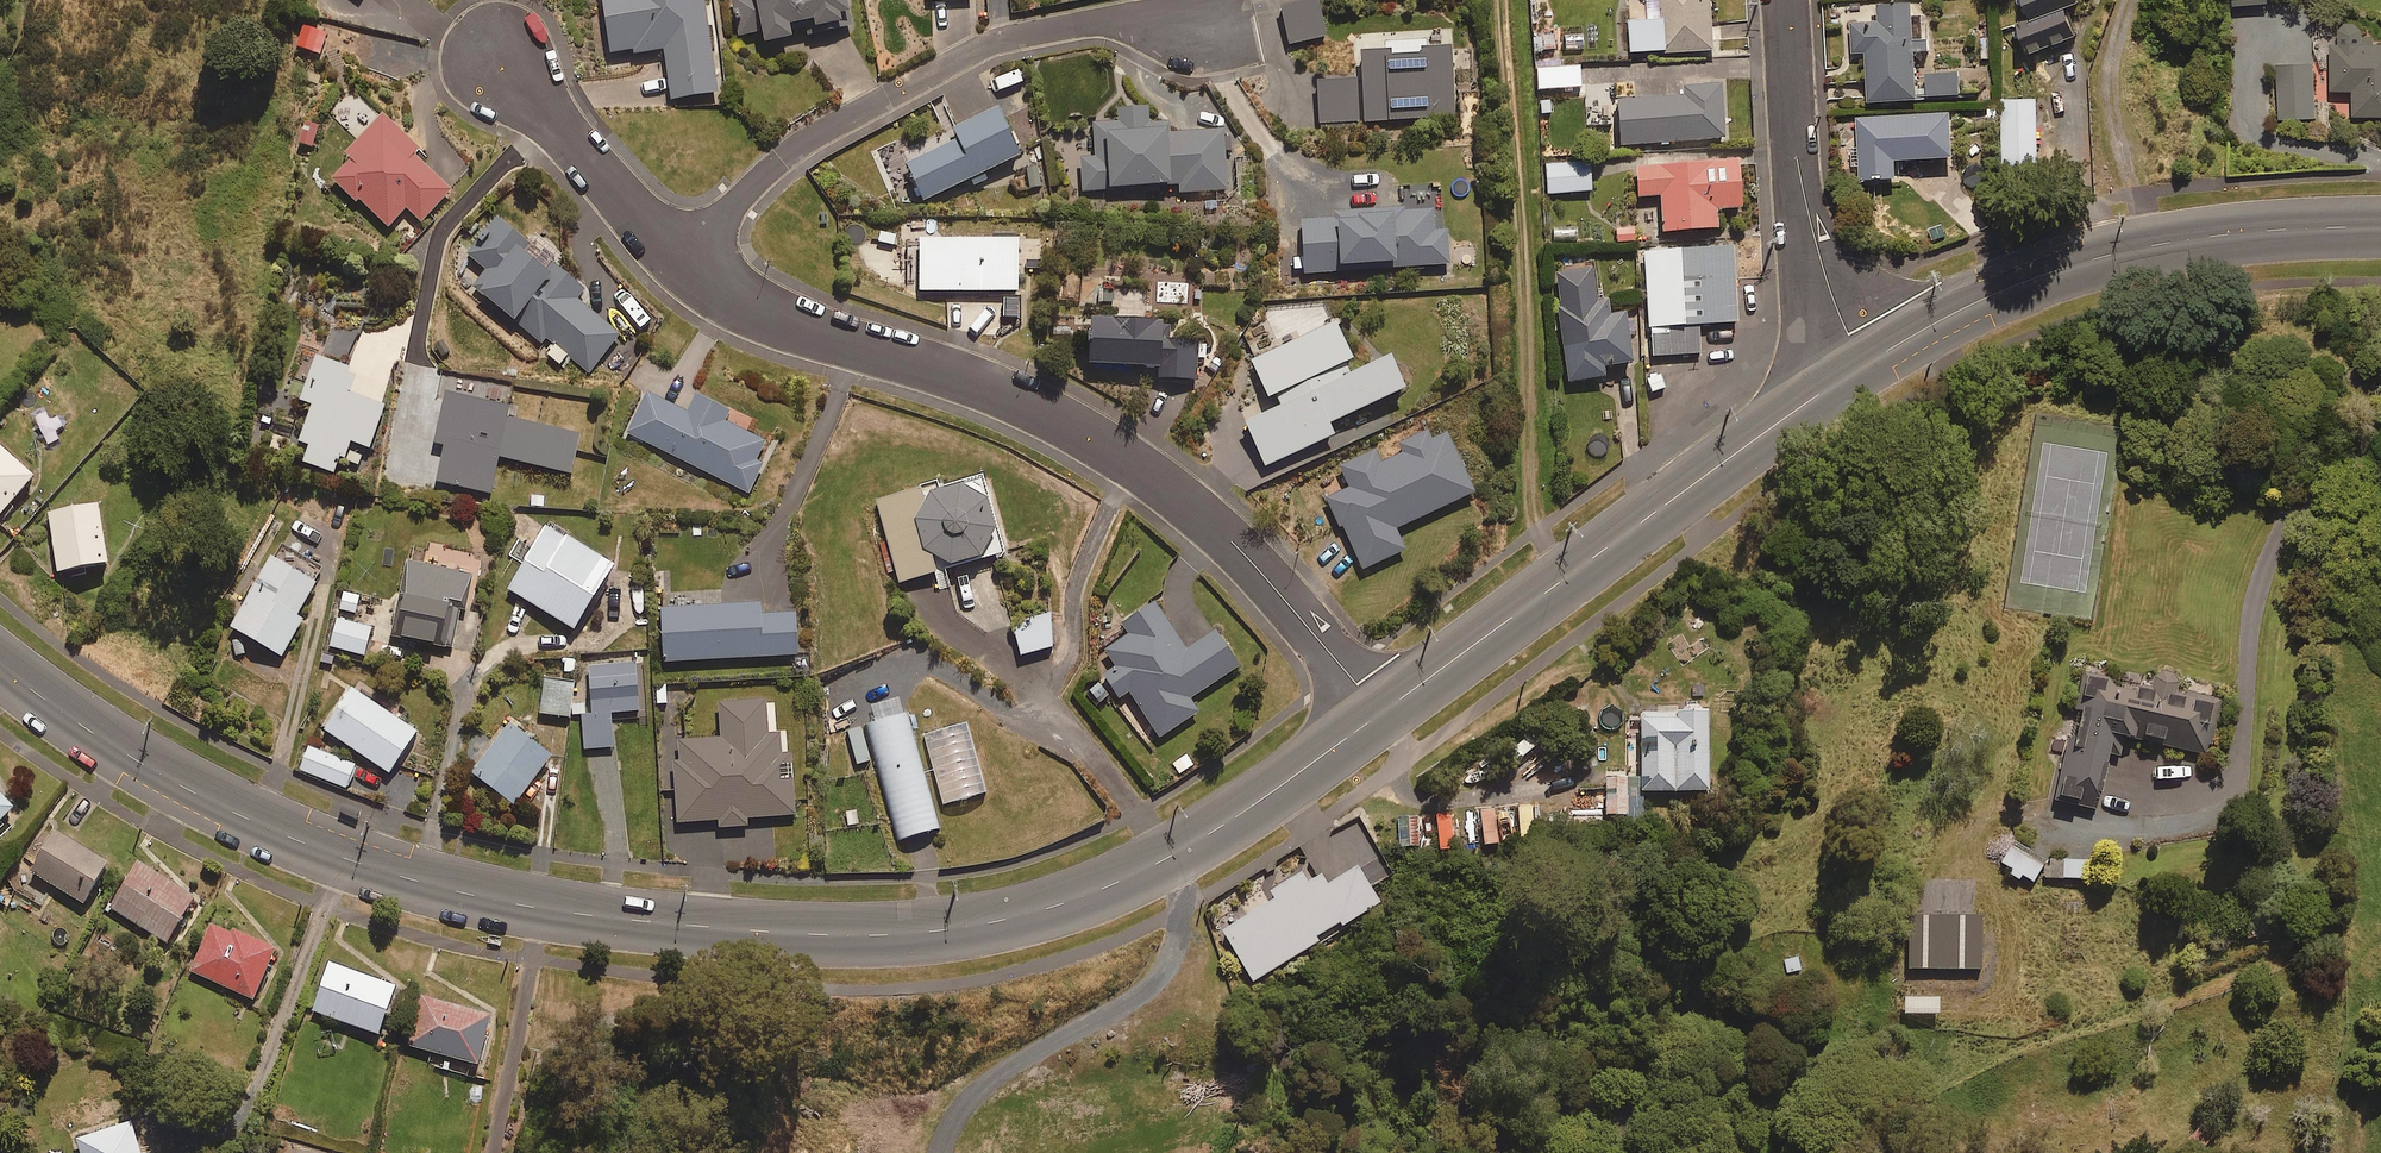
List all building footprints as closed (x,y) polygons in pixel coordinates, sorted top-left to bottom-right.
[(706,0),(604,0),(611,55),(665,48),(672,97),(718,91),(706,0)] [(740,34),(764,29),(766,38),(793,33),(791,20),(815,15),(816,23),(851,16),(848,0),(733,0),(740,34)] [(1315,0),(1309,0),(1280,6),(1288,43),(1323,35),(1315,0)] [(1711,0),(1659,0),(1659,15),(1628,16),(1629,51),(1712,49),(1711,0)] [(1909,0),(1875,3),(1877,20),(1850,22),(1852,50),(1864,49),(1868,99),(1958,92),(1957,69),(1914,73),(1912,50),(1928,49),(1927,36),(1912,38),(1909,0)] [(2021,10),(2013,13),(2028,53),(2074,35),(2062,6),(2076,0),(2017,0),(2021,10)] [(2341,21),(2340,42),(2331,42),(2330,90),(2352,90),(2352,117),(2380,117),(2380,44),(2361,44),(2361,21),(2341,21)] [(327,32),(304,25),(298,46),(321,53),(327,32)] [(1533,52),(1555,52),(1555,42),(1570,42),(1570,26),(1532,27),(1533,52)] [(1387,51),(1387,47),(1355,49),(1357,77),(1315,80),(1318,124),(1452,116),(1447,43),(1416,45),(1416,49),(1387,51)] [(2313,64),(2279,63),(2278,118),(2313,118),(2313,64)] [(1579,87),(1578,67),(1535,69),(1536,89),(1579,87)] [(1612,84),(1586,85),(1587,125),(1613,124),(1612,84)] [(1721,139),(1719,85),(1683,86),(1683,97),(1616,99),(1618,143),(1721,139)] [(2034,98),(1999,99),(2002,167),(2037,165),(2034,98)] [(1150,105),(1121,105),(1121,120),(1095,120),(1096,156),(1083,156),(1083,189),(1112,189),(1112,184),(1178,183),(1178,195),(1226,194),(1226,132),(1171,132),(1171,121),(1150,121),(1150,105)] [(1021,154),(1000,106),(955,126),(958,131),(904,155),(922,197),(1021,154)] [(420,145),(383,111),(345,153),(351,157),(333,176),(389,226),(406,207),(422,221),(452,188),(413,152),(420,145)] [(1855,117),(1859,178),(1896,175),(1895,156),(1951,153),(1948,112),(1855,117)] [(321,125),(305,119),(297,140),(313,146),(321,125)] [(1738,207),(1734,160),(1635,166),(1637,196),(1658,195),(1660,231),(1715,227),(1714,209),(1738,207)] [(1589,191),(1588,162),(1545,164),(1546,193),(1589,191)] [(1042,185),(1038,171),(1013,178),(1017,192),(1042,185)] [(1434,206),(1338,211),(1338,218),(1303,220),(1306,274),(1345,272),(1345,262),(1400,259),(1401,266),(1450,263),(1448,229),(1435,230),(1434,206)] [(528,241),(496,214),(465,250),(488,270),(475,286),(562,361),(568,354),(588,372),(621,334),(576,296),(585,286),(555,261),(562,253),(537,231),(528,241)] [(1019,235),(921,236),(921,288),(1020,288),(1019,235)] [(1733,277),(1731,245),(1643,251),(1649,356),(1660,355),(1661,371),(1676,370),(1675,354),(1699,353),(1697,324),(1742,321),(1739,276),(1733,277)] [(1595,300),(1593,268),(1556,270),(1562,379),(1601,377),(1600,364),(1627,363),(1624,313),(1609,314),(1608,300),(1595,300)] [(1145,292),(1104,289),(1102,313),(1092,313),(1089,360),(1149,364),(1149,375),(1197,378),(1199,336),(1164,334),(1165,315),(1144,314),(1145,292)] [(1360,367),(1338,319),(1253,359),(1275,407),(1246,420),(1267,465),(1336,433),(1330,421),(1408,385),(1392,351),(1360,367)] [(294,378),(308,383),(302,398),(313,402),(300,439),(308,443),(302,460),(338,473),(350,441),(369,448),(385,405),(350,392),(359,368),(318,353),(315,362),(302,357),(294,378)] [(572,473),(581,433),(509,416),(512,405),(447,389),(434,442),(446,445),(438,480),(491,493),(500,455),(572,473)] [(688,411),(647,392),(627,434),(750,493),(764,464),(757,460),(766,441),(727,422),(732,410),(696,393),(688,411)] [(1430,438),(1425,428),(1396,442),(1401,452),(1381,461),(1375,449),(1340,465),(1349,484),(1325,496),(1339,525),(1342,523),(1364,567),(1407,547),(1397,526),(1476,488),(1448,430),(1430,438)] [(0,444),(0,513),(34,474),(0,444)] [(1005,549),(983,474),(939,487),(938,482),(876,499),(899,579),(1005,549)] [(108,561),(99,501),(67,506),(68,510),(49,513),(57,569),(108,561)] [(613,562),(547,522),(508,588),(574,627),(613,562)] [(322,570),(278,544),(231,624),(282,654),(303,617),(297,613),(322,570)] [(473,574),(408,558),(390,631),(452,646),(461,609),(465,610),(473,574)] [(363,594),(343,589),(338,610),(358,615),(363,594)] [(1187,650),(1156,601),(1123,623),(1130,634),(1107,649),(1119,669),(1106,677),(1120,697),(1130,690),(1160,737),(1200,711),(1191,697),(1241,665),(1218,630),(1187,650)] [(763,615),(763,603),(663,604),(664,659),(798,655),(796,614),(763,615)] [(1055,646),(1048,614),(1014,621),(1021,653),(1055,646)] [(372,626),(337,617),(330,645),(365,654),(372,626)] [(632,660),(586,661),(588,747),(613,747),(612,711),(639,710),(638,675),(632,676),(632,660)] [(2200,752),(2207,713),(2214,714),(2217,697),(2175,690),(2177,676),(2151,671),(2147,692),(2082,680),(2071,741),(2056,739),(2054,752),(2062,753),(2055,797),(2096,804),(2105,752),(2119,754),(2123,733),(2166,740),(2165,746),(2200,752)] [(574,680),(542,678),(540,713),(571,716),(574,680)] [(417,730),(352,687),(325,728),(389,771),(417,730)] [(766,699),(720,702),(722,737),(678,740),(683,820),(720,818),(720,825),(748,824),(748,815),(795,812),(790,732),(768,733),(766,699)] [(1643,773),(1644,790),(1711,789),(1709,709),(1642,711),(1643,773)] [(939,830),(905,712),(866,724),(900,842),(939,830)] [(552,753),(510,721),(472,771),(515,803),(552,753)] [(861,727),(848,731),(857,764),(871,760),(861,727)] [(355,764),(309,746),(300,770),(346,788),(355,764)] [(1607,813),(1631,813),(1631,826),(1644,826),(1643,773),(1607,773),(1607,813)] [(0,792),(0,819),(13,806),(0,792)] [(1438,851),(1457,851),(1456,839),(1484,838),(1484,844),(1498,844),(1497,813),(1437,814),(1438,851)] [(109,861),(55,826),(29,868),(83,903),(109,861)] [(1999,864),(2009,869),(2006,874),(2018,881),(2021,876),(2031,881),(2041,863),(2009,845),(1999,864)] [(196,895),(139,858),(109,905),(165,941),(196,895)] [(2047,866),(2041,866),(2041,878),(2085,878),(2085,860),(2047,860),(2047,866)] [(1382,901),(1360,864),(1327,884),(1315,864),(1273,890),(1277,897),(1223,929),(1253,979),(1382,901)] [(1978,916),(1905,916),(1906,968),(1978,968),(1978,916)] [(276,948),(214,918),(190,969),(252,999),(276,948)] [(395,984),(330,961),(313,1009),(378,1033),(395,984)] [(492,1014),(423,993),(407,1043),(477,1064),(492,1014)] [(1936,997),(1902,998),(1902,1013),(1936,1012),(1936,997)] [(132,1121),(76,1138),(81,1152),(142,1152),(132,1121)]
